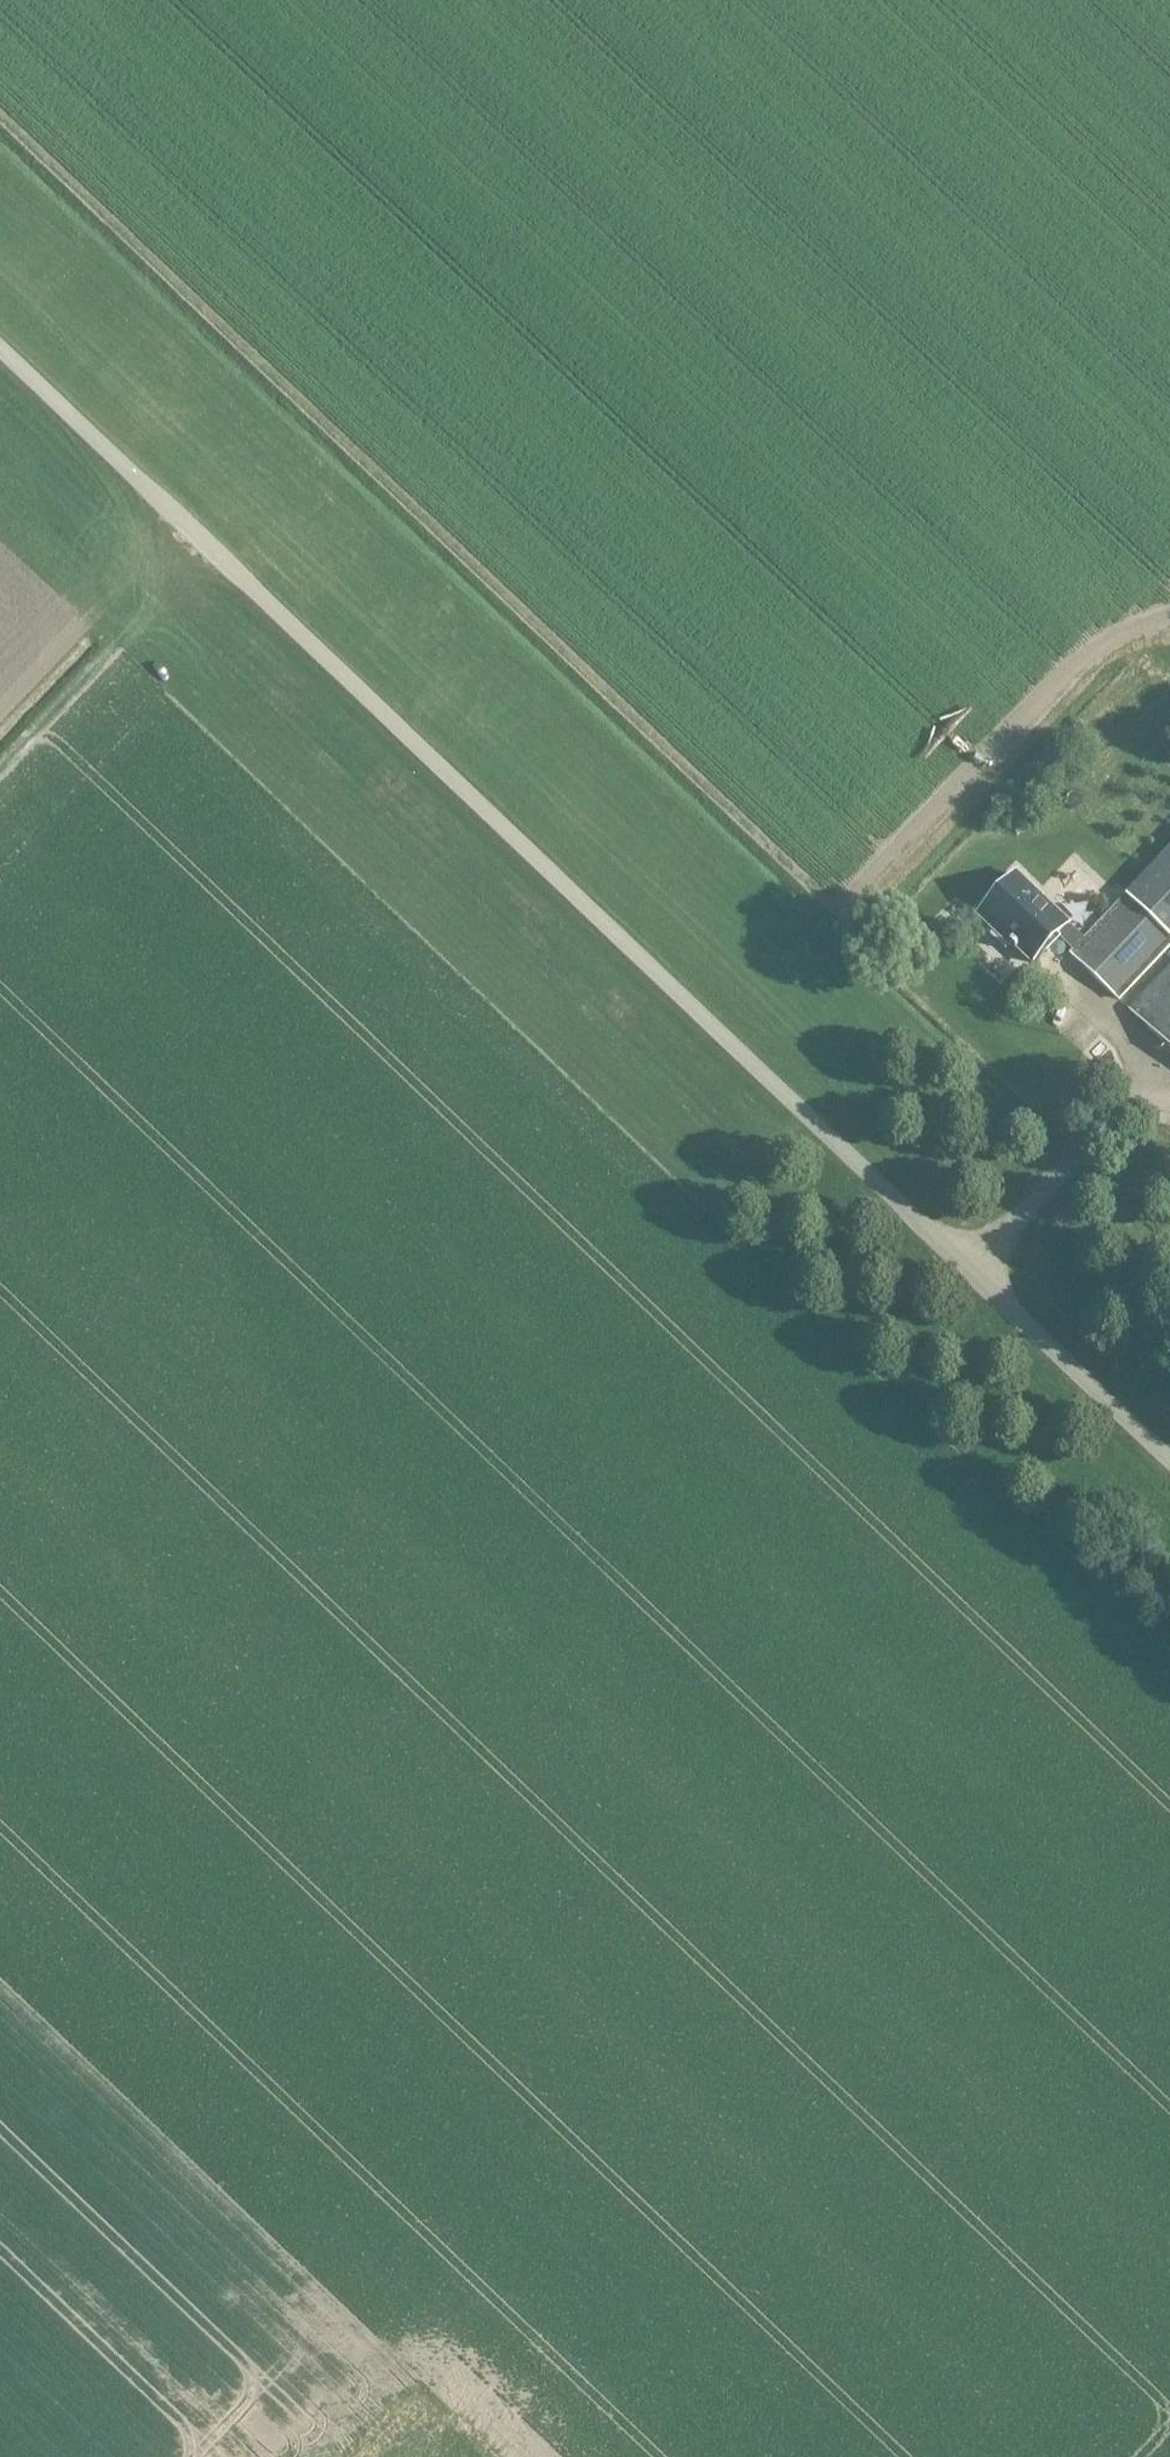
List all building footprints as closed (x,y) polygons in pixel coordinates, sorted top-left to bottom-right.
[(1119,1001),(1169,947),(1169,851),(1085,942),(1072,930),(1068,926),(1069,925),(1016,876),(983,912),(1016,943),(1011,948),(1016,953),(1018,950),(1032,964),(1058,937),(1072,950),(1075,953),(1072,956),(1119,1001)] [(1130,1011),(1169,1049),(1169,969),(1130,1011)]
